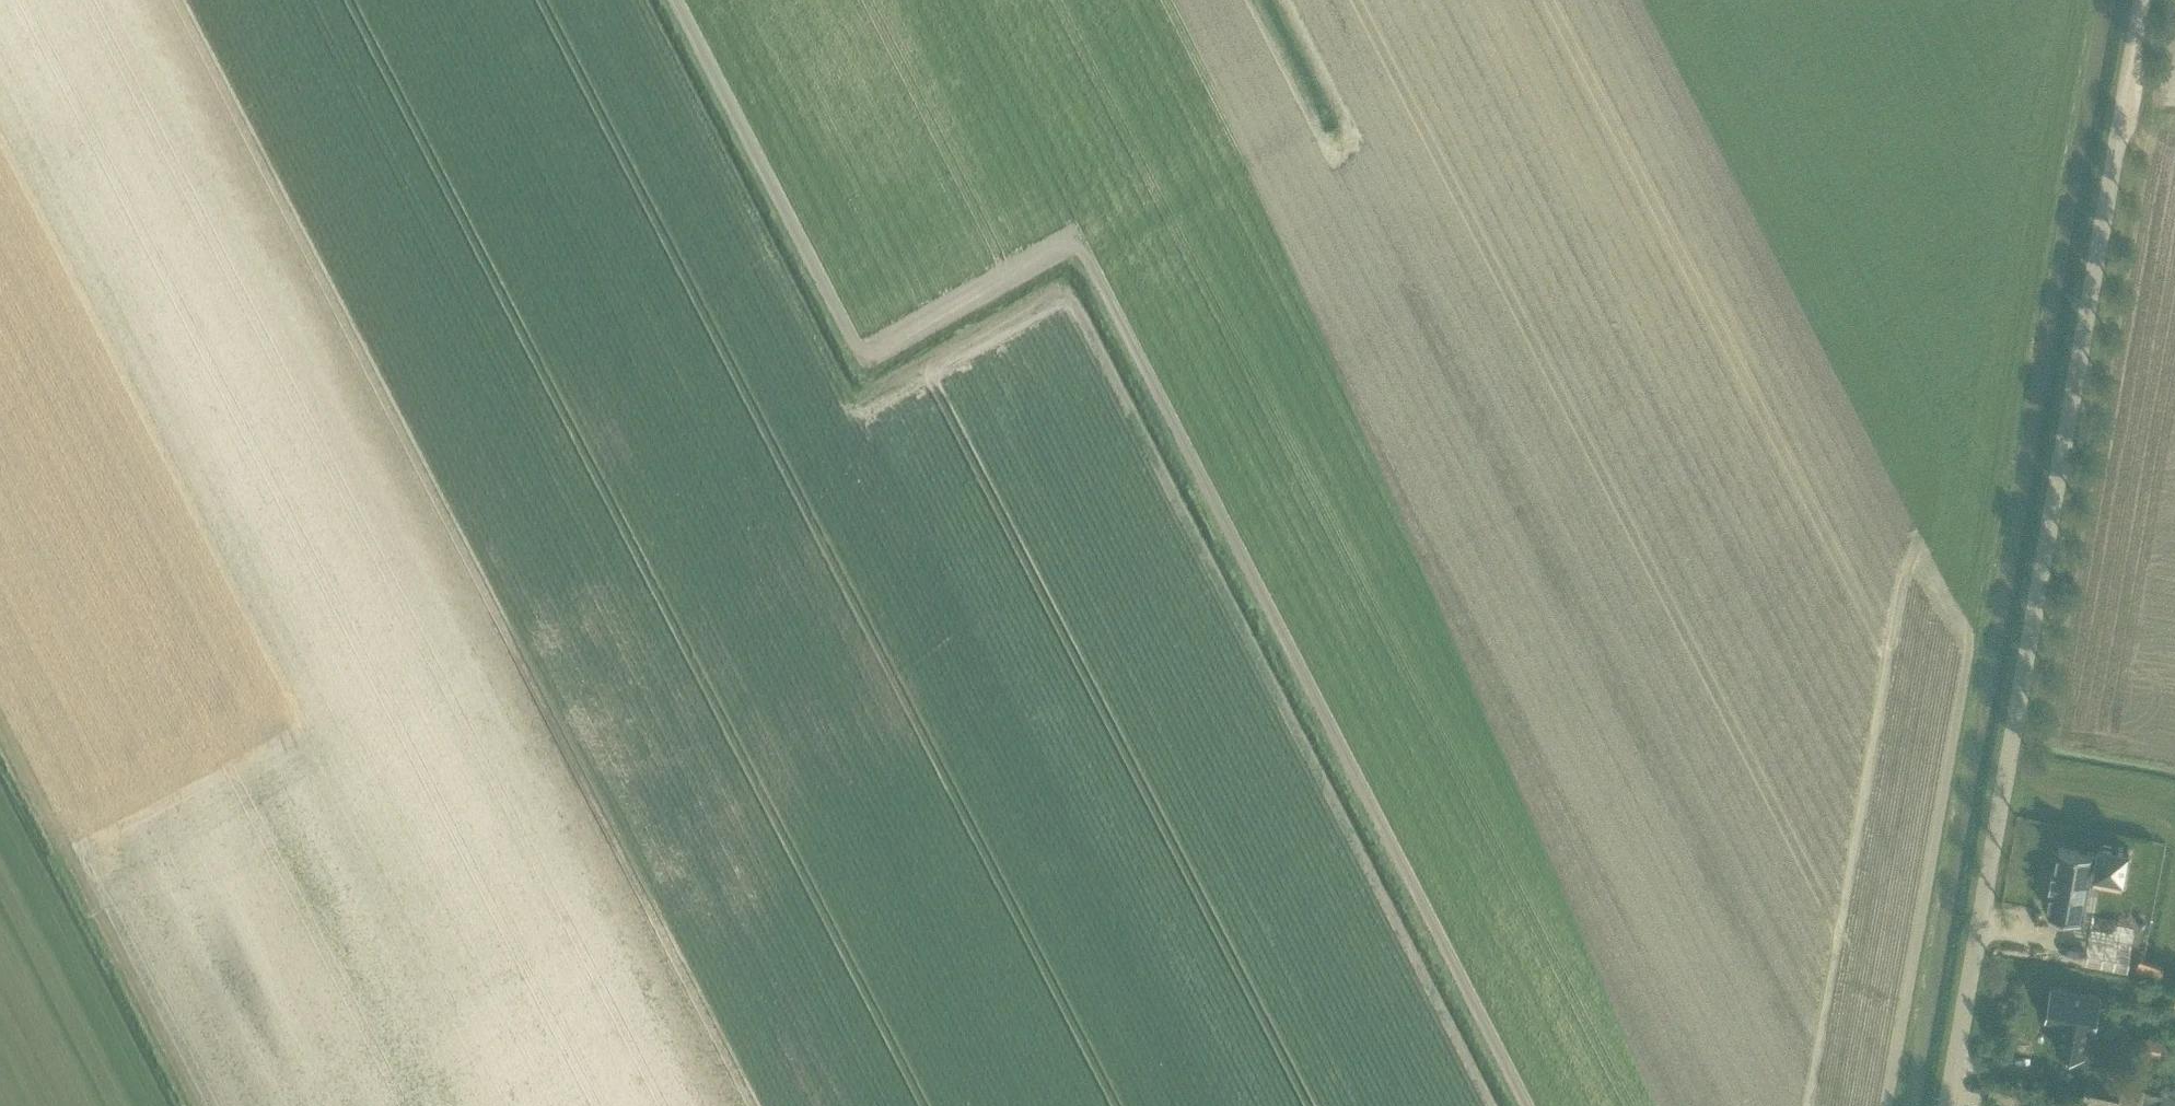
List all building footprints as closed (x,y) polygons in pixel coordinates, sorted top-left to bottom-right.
[(2099,853),(2095,852),(2092,870),(2124,876),(2130,847),(2101,842),(2099,853)] [(2056,871),(2053,870),(2050,885),(2053,886),(2049,911),(2068,914),(2068,918),(2069,918),(2070,914),(2078,916),(2077,919),(2078,920),(2079,916),(2084,917),(2092,870),(2095,852),(2061,846),(2056,871)] [(2112,936),(2091,932),(2086,960),(2129,967),(2136,929),(2114,925),(2112,936)] [(2095,1028),(2101,995),(2053,986),(2047,1019),(2064,1022),(2062,1033),(2061,1033),(2058,1050),(2085,1055),(2090,1027),(2095,1028)] [(2143,1035),(2140,1051),(2161,1055),(2163,1039),(2143,1035)] [(2086,1098),(2130,1105),(2159,1105),(2161,1094),(2145,1091),(2145,1089),(2121,1084),(2121,1081),(2122,1077),(2091,1071),(2086,1098)] [(2162,1093),(2160,1105),(2174,1105),(2174,1095),(2162,1093)]
